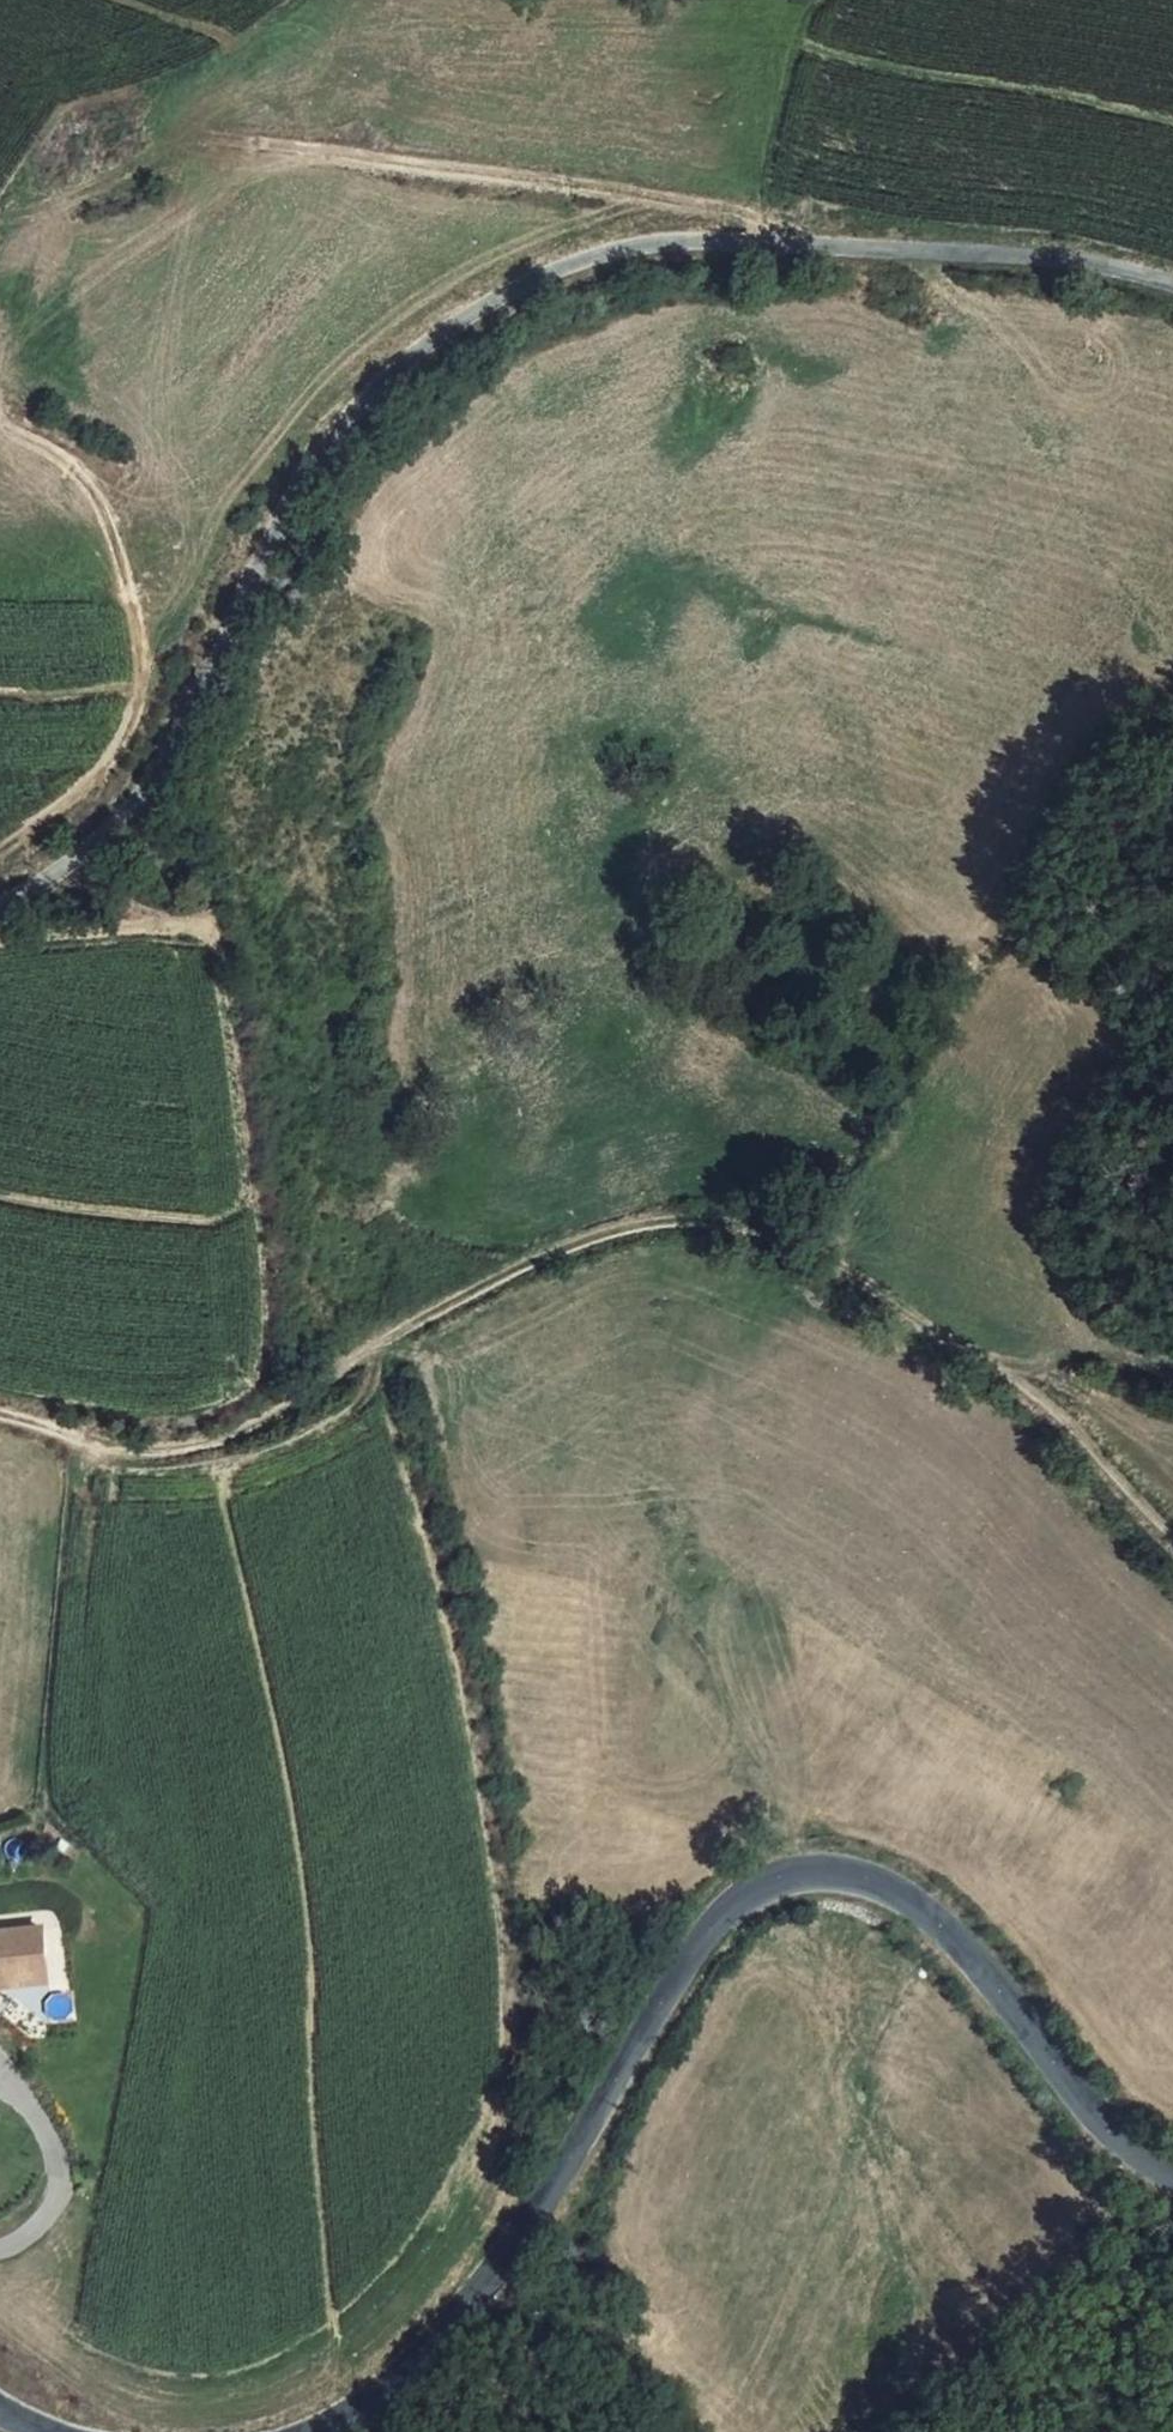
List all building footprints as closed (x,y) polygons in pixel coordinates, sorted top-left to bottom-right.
[(49,1986),(42,1928),(0,1933),(0,1991),(49,1986)]
